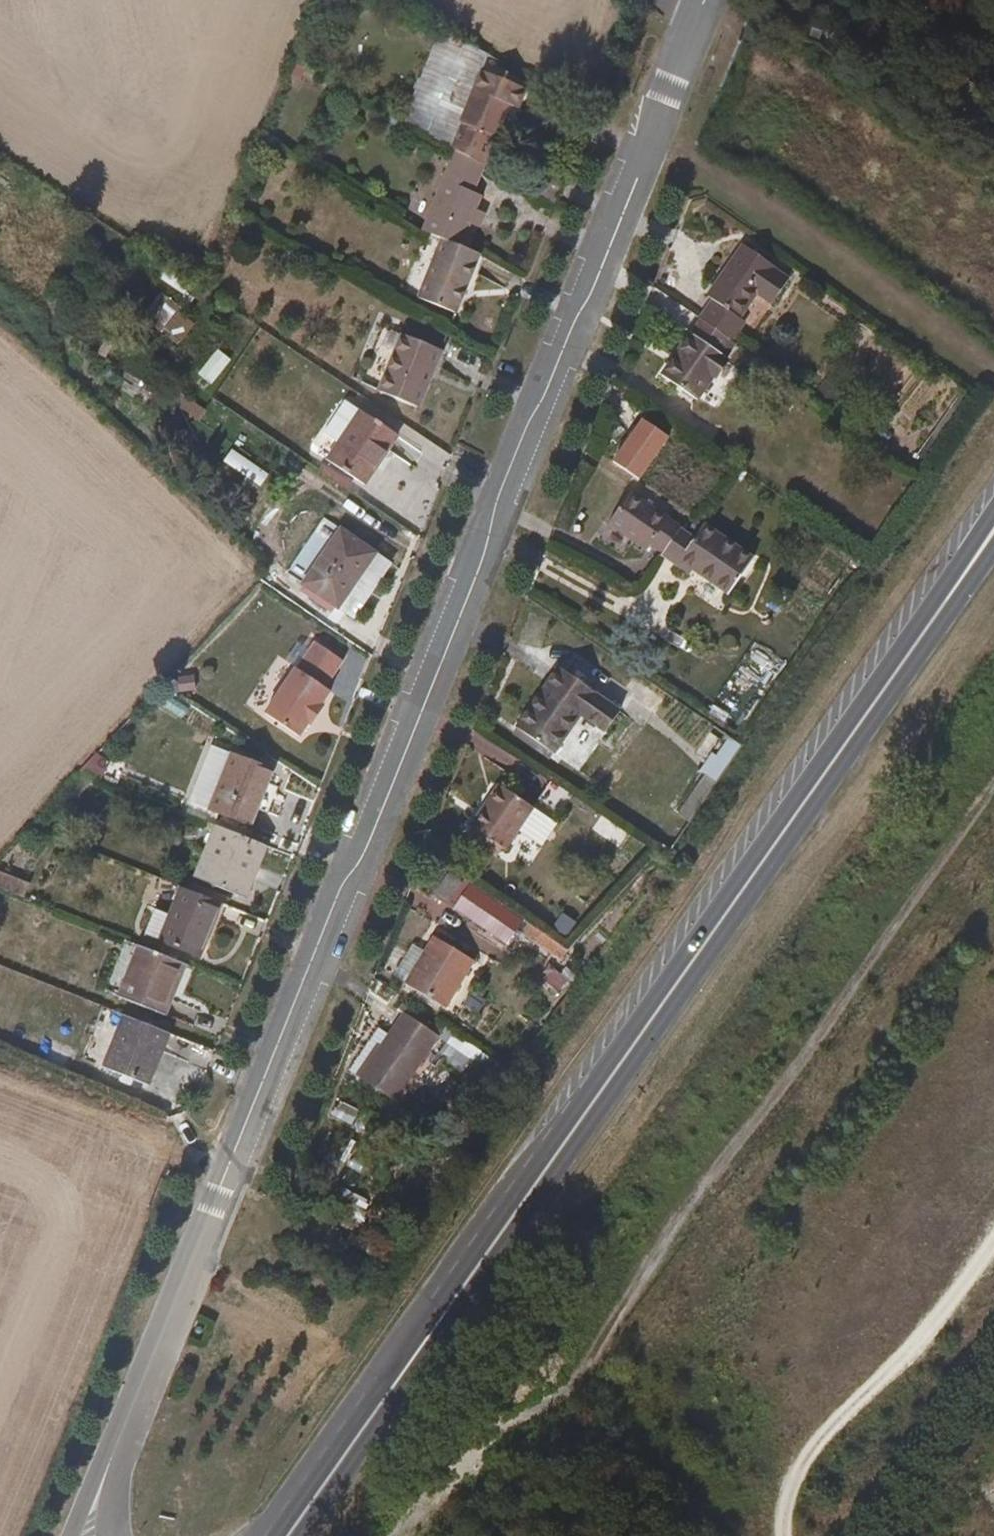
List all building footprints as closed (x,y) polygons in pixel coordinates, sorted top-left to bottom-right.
[(461,158),(482,170),(485,172),(512,112),(521,115),(528,97),(487,77),(495,60),(420,17),(378,112),(461,158)] [(482,170),(461,158),(450,183),(473,193),(482,170)] [(473,193),(450,183),(428,236),(448,245),(466,252),(487,200),(473,193)] [(461,317),(486,261),(466,252),(448,245),(425,301),(461,317)] [(712,306),(700,323),(703,325),(733,346),(744,329),(740,326),(758,300),(776,312),(793,288),(775,276),(778,272),(744,249),(708,303),(712,306)] [(179,345),(197,321),(160,292),(141,316),(179,345)] [(758,338),(776,312),(758,300),(740,326),(744,329),(758,338)] [(733,346),(703,325),(664,382),(698,406),(728,363),(723,359),(733,346)] [(421,413),(444,356),(409,339),(383,398),(421,413)] [(216,348),(199,373),(212,382),(229,357),(216,348)] [(373,491),(406,442),(371,418),(337,466),(373,491)] [(235,451),(230,459),(261,481),(266,473),(235,451)] [(667,564),(688,535),(638,501),(614,534),(654,561),(658,557),(667,564)] [(708,532),(700,544),(688,535),(667,564),(666,566),(696,586),(700,580),(733,605),(759,568),(708,532)] [(383,560),(350,536),(310,589),(339,611),(357,587),(361,590),(383,560)] [(356,623),(396,569),(383,560),(361,590),(357,587),(339,611),(356,623)] [(327,693),(346,666),(319,648),(268,719),(301,742),(333,698),(327,693)] [(605,742),(621,719),(563,676),(519,734),(553,759),(579,722),(605,742)] [(726,734),(702,770),(717,779),(741,743),(726,734)] [(271,773),(233,757),(209,811),(248,827),(271,773)] [(546,816),(489,778),(461,821),(495,844),(507,823),(531,840),(546,816)] [(258,866),(265,850),(216,829),(196,881),(235,897),(249,862),(258,866)] [(258,866),(249,862),(235,897),(243,901),(258,866)] [(27,894),(30,879),(0,873),(0,888),(27,894)] [(466,889),(453,880),(440,897),(454,907),(466,889)] [(573,958),(475,890),(460,914),(511,951),(520,940),(563,971),(573,958)] [(217,909),(180,892),(158,943),(195,959),(201,946),(217,909)] [(226,912),(217,909),(201,946),(209,949),(226,912)] [(404,920),(392,916),(386,930),(398,934),(404,920)] [(477,965),(439,941),(429,957),(418,950),(399,979),(447,1011),(477,965)] [(134,950),(120,944),(98,994),(115,1001),(134,950)] [(162,1020),(184,971),(134,950),(115,1001),(162,1020)] [(162,1039),(120,1021),(99,1072),(140,1090),(162,1039)] [(401,1105),(443,1044),(410,1022),(394,1044),(383,1037),(361,1069),(365,1072),(361,1078),(401,1105)]
